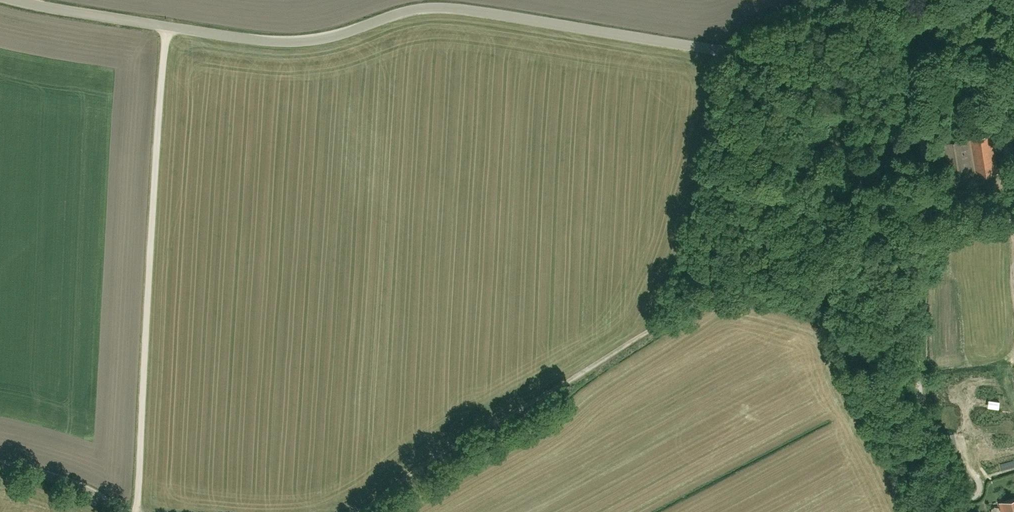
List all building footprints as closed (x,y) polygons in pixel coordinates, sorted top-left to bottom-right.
[(945,181),(998,172),(992,134),(939,143),(945,181)] [(1001,502),(1005,511),(1013,511),(1013,497),(1001,502)]
